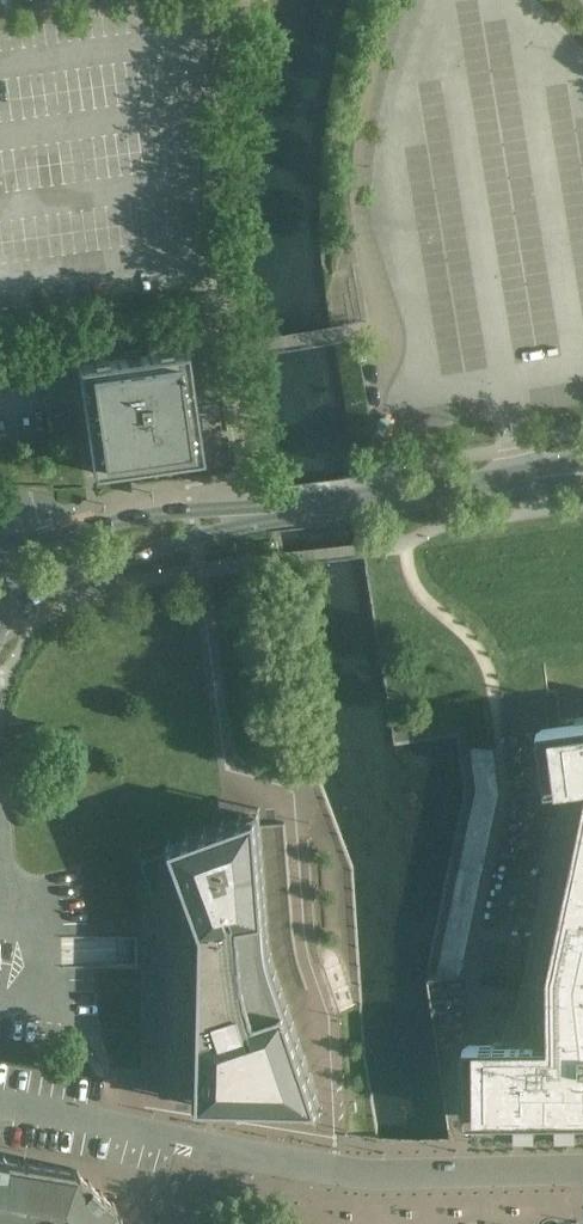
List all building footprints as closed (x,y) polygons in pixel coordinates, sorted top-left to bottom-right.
[(186,348),(77,363),(92,471),(201,456),(186,348)] [(511,1040),(464,1042),(467,1118),(582,1117),(582,720),(538,727),(545,788),(564,786),(537,917),(511,1040)] [(254,812),(169,842),(201,921),(198,1102),(275,1103),(310,1102),(267,952),(254,812)] [(0,1156),(0,1223),(2,1223),(123,1223),(116,1205),(76,1170),(72,1168),(0,1156)]
